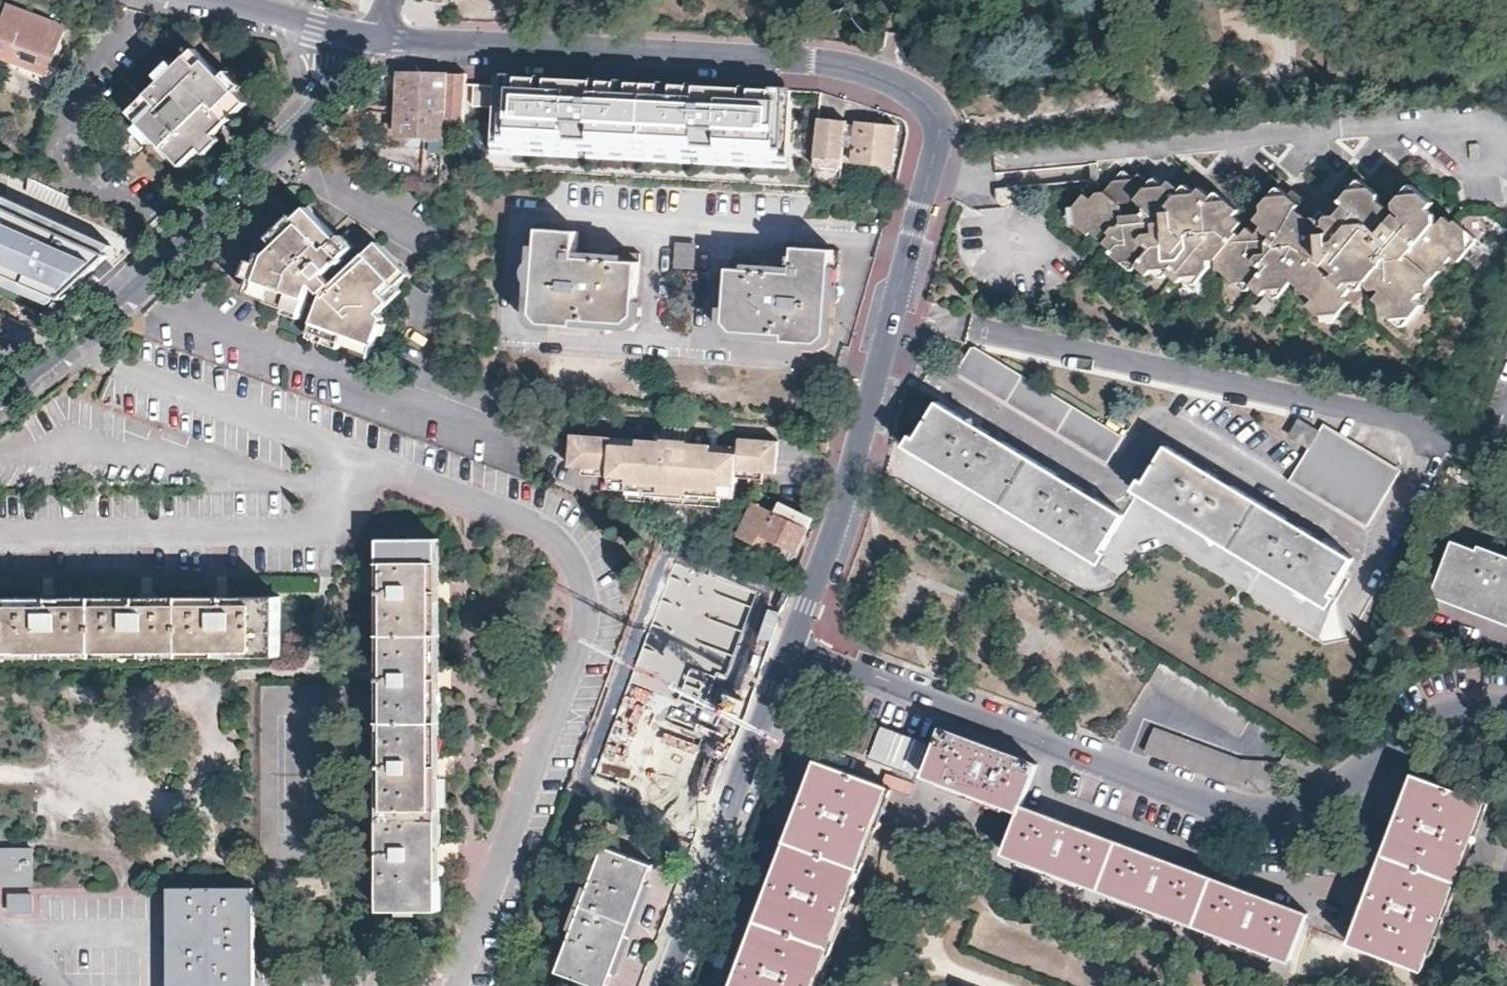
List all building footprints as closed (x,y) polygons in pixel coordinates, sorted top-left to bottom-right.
[(63,21),(36,11),(5,0),(0,13),(0,51),(46,68),(63,21)] [(199,140),(214,126),(247,96),(236,86),(221,69),(207,55),(196,43),(178,60),(162,75),(129,106),(140,117),(154,132),(179,158),(199,140)] [(157,70),(162,75),(178,60),(173,54),(157,70)] [(221,69),(236,86),(242,79),(227,64),(221,69)] [(444,74),(401,72),(399,107),(398,133),(424,135),(437,135),(444,136),(446,119),(464,120),(464,113),(466,90),(467,75),(444,74)] [(788,164),(791,89),(665,83),(665,94),(610,91),(611,81),(595,80),(594,96),(570,95),(570,79),(498,76),(494,151),(788,164)] [(594,96),(595,80),(570,79),(570,95),(594,96)] [(611,81),(610,91),(665,94),(665,83),(626,82),(611,81)] [(148,138),(154,132),(140,117),(134,122),(148,138)] [(847,120),(821,117),(819,134),(824,135),(823,148),(817,148),(815,165),(842,168),(847,120)] [(893,166),(897,125),(857,121),(853,161),(879,164),(893,166)] [(220,132),(214,126),(199,140),(205,146),(215,137),(220,132)] [(423,151),(436,152),(437,135),(424,135),(423,151)] [(361,160),(358,167),(378,176),(381,170),(361,160)] [(1459,259),(1477,237),(1457,220),(1456,220),(1455,219),(1454,219),(1453,220),(1452,220),(1451,219),(1445,215),(1438,222),(1436,220),(1436,211),(1429,206),(1434,199),(1412,181),(1396,200),(1396,208),(1404,214),(1401,218),(1395,214),(1382,232),(1376,228),(1385,216),(1383,210),(1378,206),(1381,202),(1379,195),(1361,181),(1352,191),(1347,188),(1338,199),(1346,207),(1342,213),(1342,225),(1334,234),(1326,227),(1320,228),(1313,236),(1305,229),(1304,216),(1297,210),(1306,198),(1293,188),(1289,193),(1277,184),(1263,202),(1262,206),(1267,211),(1262,217),(1263,227),(1259,230),(1253,225),(1245,233),(1240,229),(1247,220),(1238,213),(1242,207),(1235,201),(1219,188),(1214,194),(1201,185),(1196,191),(1186,182),(1176,193),(1155,177),(1150,183),(1139,174),(1134,179),(1122,169),(1105,191),(1096,193),(1091,199),(1085,195),(1066,217),(1091,238),(1094,235),(1101,240),(1107,233),(1113,238),(1107,244),(1114,251),(1112,254),(1135,273),(1140,268),(1151,277),(1157,271),(1168,280),(1172,276),(1182,284),(1187,277),(1196,285),(1212,267),(1211,260),(1218,259),(1221,267),(1250,289),(1255,284),(1266,293),(1272,287),(1283,296),(1297,279),(1303,284),(1312,285),(1313,290),(1318,296),(1313,302),(1337,321),(1355,298),(1351,295),(1359,285),(1362,287),(1372,276),(1372,283),(1377,286),(1386,287),(1378,296),(1386,303),(1384,306),(1406,325),(1423,303),(1418,299),(1426,290),(1423,282),(1432,282),(1442,268),(1441,259),(1451,260),(1454,255),(1459,259)] [(52,299),(71,280),(84,266),(93,256),(98,252),(105,244),(0,192),(0,279),(52,299)] [(399,291),(395,287),(410,273),(402,264),(400,266),(375,243),(338,279),(329,271),(356,244),(345,233),(340,238),(318,217),(320,215),(308,204),(298,214),(294,211),(267,238),(277,249),(274,252),(271,255),(259,250),(255,260),(249,258),(240,280),(246,282),(241,295),(282,311),(280,315),(298,323),(309,296),(319,300),(304,336),(336,349),(339,342),(352,348),(350,353),(369,361),(380,334),(375,331),(381,317),(376,314),(399,291)] [(635,286),(637,249),(572,246),(573,228),(528,226),(527,256),(533,256),(530,312),(538,321),(600,325),(600,319),(624,320),(632,313),(635,286)] [(693,266),(695,242),(675,240),(673,265),(693,266)] [(824,328),(828,275),(835,275),(837,244),(794,241),(792,242),(791,260),(730,256),(729,258),(724,318),(733,328),(755,329),(754,335),(814,338),(824,328)] [(2,334),(9,316),(0,312),(0,333),(2,334)] [(1123,437),(978,348),(971,349),(958,371),(1107,463),(1123,437)] [(1126,514),(939,402),(925,425),(910,450),(1095,561),(1126,514)] [(1291,434),(1309,445),(1319,429),(1301,419),(1291,434)] [(1319,429),(1309,445),(1289,477),(1368,524),(1399,472),(1322,425),(1319,429)] [(621,498),(717,506),(718,495),(719,486),(732,487),(733,476),(734,468),(761,470),(773,470),(774,460),(776,439),(736,436),(735,445),(734,452),(686,448),(687,441),(660,439),(660,437),(611,433),(610,443),(580,440),(581,431),(567,430),(564,465),(578,465),(577,473),(604,475),(603,485),(622,487),(621,494),(621,498)] [(581,431),(580,440),(610,443),(611,433),(581,431)] [(687,441),(686,448),(734,452),(735,445),(687,441)] [(824,459),(826,446),(817,445),(816,457),(824,459)] [(1351,556),(1169,446),(1168,446),(1167,446),(1166,447),(1157,462),(1137,494),(1325,605),(1353,559),(1353,558),(1352,557),(1352,556),(1351,556)] [(761,470),(734,468),(733,476),(760,478),(761,470)] [(1477,482),(1479,473),(1465,469),(1463,477),(1477,482)] [(622,487),(603,485),(603,492),(621,494),(622,487)] [(732,487),(719,486),(718,495),(731,496),(732,487)] [(797,552),(812,519),(781,504),(777,513),(757,503),(755,506),(741,538),(764,548),(767,540),(770,540),(783,546),(795,552),(797,552)] [(383,913),(441,913),(440,536),(381,538),(382,604),(383,913)] [(1455,544),(1436,590),(1506,618),(1506,563),(1455,544)] [(280,594),(0,595),(0,656),(280,655),(280,594)] [(1243,738),(1257,716),(1165,662),(1151,685),(1243,738)] [(665,746),(673,724),(678,712),(674,710),(677,703),(681,704),(699,712),(705,695),(649,674),(628,732),(665,746)] [(852,713),(840,745),(869,755),(880,723),(852,713)] [(665,746),(677,750),(684,728),(673,724),(665,746)] [(1021,811),(1022,806),(1038,764),(990,746),(942,728),(924,774),(982,796),(1021,811)] [(1279,787),(1281,764),(1240,760),(1155,728),(1142,750),(1228,782),(1253,787),(1260,788),(1275,789),(1279,789),(1279,787)] [(628,732),(626,731),(619,750),(604,745),(588,784),(620,796),(628,780),(637,757),(657,765),(665,746),(628,732)] [(813,979),(817,980),(824,961),(820,960),(831,931),(835,932),(841,915),(838,913),(843,900),(847,901),(853,884),(849,882),(861,850),(865,852),(871,834),(868,833),(873,820),(877,821),(883,804),(879,802),(885,786),(821,762),(815,778),(812,777),(805,794),(809,795),(806,802),(804,809),(800,807),(794,825),(797,826),(785,858),(781,857),(775,874),(779,876),(774,889),(770,888),(763,905),(767,906),(761,923),(755,937),(752,936),(745,953),(749,954),(744,968),(740,967),(733,984),(737,985),(810,985),(813,979)] [(1464,847),(1469,833),(1473,835),(1479,818),(1475,816),(1481,800),(1417,776),(1411,792),(1407,791),(1405,797),(1401,808),(1404,809),(1399,823),(1396,821),(1389,839),(1393,840),(1381,871),(1378,869),(1371,887),(1375,888),(1366,910),(1360,926),(1357,925),(1350,943),(1422,970),(1428,953),(1428,952),(1425,950),(1439,912),(1443,914),(1449,896),(1446,895),(1457,864),(1461,866),(1468,848),(1464,847)] [(587,792),(570,786),(566,795),(584,802),(587,792)] [(1005,852),(1291,960),(1308,914),(1256,894),(1161,858),(1074,825),(1022,806),(1021,811),(1005,852)] [(653,863),(603,845),(582,899),(576,897),(570,915),(576,917),(555,971),(595,985),(607,985),(629,928),(653,863)] [(32,847),(0,848),(0,883),(32,883),(32,847)] [(255,913),(256,889),(167,891),(168,985),(256,985),(255,913)] [(32,893),(9,893),(9,911),(32,911),(32,893)]
